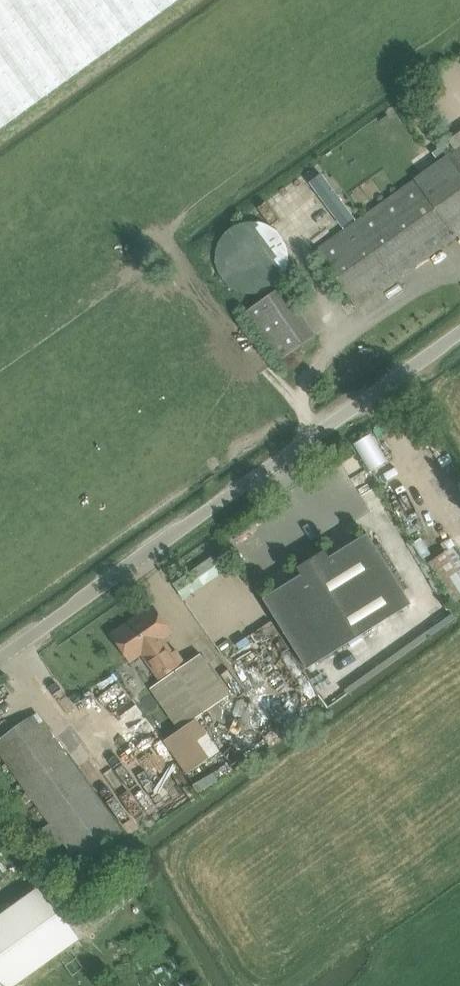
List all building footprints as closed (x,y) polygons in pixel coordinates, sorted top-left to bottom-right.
[(100,58),(180,0),(0,0),(0,130),(100,58)] [(450,140),(457,151),(449,157),(448,156),(415,180),(416,181),(317,251),(358,308),(459,234),(459,133),(450,140)] [(281,361),(318,336),(283,286),(246,312),(281,361)] [(302,575),(264,598),(308,669),(412,604),(369,533),(331,557),(326,550),(298,567),(302,575)] [(459,600),(459,560),(452,548),(431,562),(457,602),(459,600)] [(142,654),(162,682),(183,667),(165,638),(172,633),(153,606),(114,634),(132,661),(142,654)] [(152,688),(181,729),(164,741),(188,774),(221,751),(198,718),(230,695),(202,654),(183,667),(162,682),(152,688)] [(124,832),(38,712),(0,739),(0,753),(79,864),(124,832)] [(42,831),(34,836),(47,855),(55,849),(42,831)] [(43,885),(0,916),(0,985),(15,985),(81,939),(43,885)]
